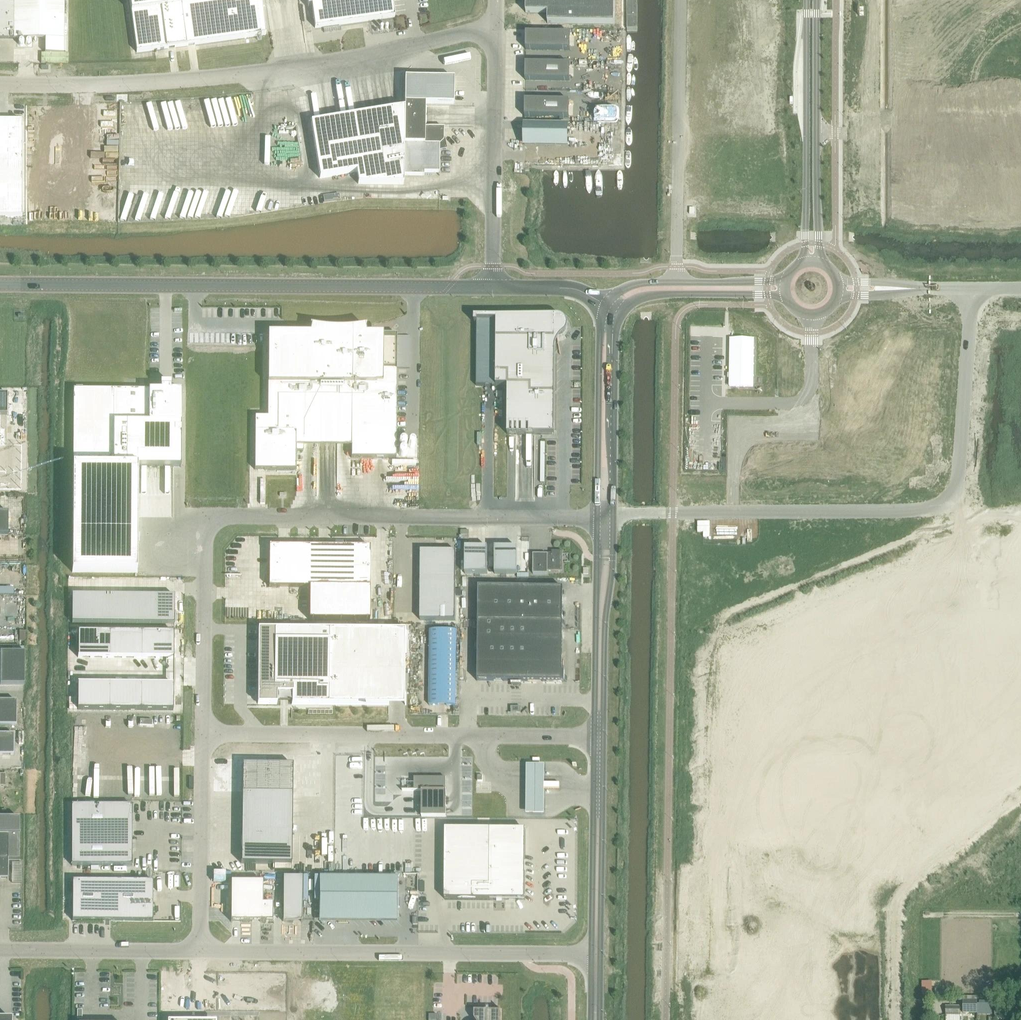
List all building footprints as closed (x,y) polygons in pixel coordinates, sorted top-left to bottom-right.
[(9,38),(9,29),(14,29),(14,39),(45,39),(45,53),(64,53),(64,0),(14,0),(14,7),(10,6),(10,0),(0,0),(0,38),(9,38)] [(136,52),(266,35),(261,0),(129,0),(136,52)] [(315,28),(394,17),(392,0),(311,0),(315,28)] [(614,0),(526,0),(525,13),(547,13),(547,23),(614,24),(614,0)] [(570,50),(570,34),(526,33),(525,49),(570,50)] [(569,80),(570,64),(525,63),(525,80),(569,80)] [(312,123),(300,125),(309,180),(319,178),(356,172),(358,184),(403,184),(403,175),(424,176),(424,172),(439,173),(439,144),(440,144),(443,141),(443,128),(424,128),(425,104),(453,104),(454,78),(404,78),(404,108),(312,123)] [(569,117),(569,101),(525,100),(524,117),(569,117)] [(22,217),(22,121),(0,121),(0,217),(22,217)] [(524,144),(566,145),(566,125),(525,125),(524,144)] [(476,386),(496,386),(507,387),(507,435),(516,435),(534,435),(535,435),(554,435),(555,338),(555,335),(558,335),(561,334),(563,333),(565,330),(566,327),(565,324),(564,321),(561,319),(558,319),(555,319),(555,318),(474,317),(474,323),(477,323),(476,386)] [(306,334),(284,333),(284,332),(280,332),(280,333),(268,333),(267,417),(255,417),(254,470),(296,470),(296,451),(303,451),(303,441),(351,441),(351,458),(395,458),(396,334),(365,334),(364,327),(360,328),(355,328),(351,329),(347,329),(347,328),(328,328),(328,329),(324,328),(320,328),(315,327),(311,326),(310,332),(306,332),(306,334)] [(730,339),(729,386),(753,387),(754,339),(730,339)] [(137,573),(137,467),(173,467),(181,467),(181,399),(183,399),(183,398),(181,398),(181,391),(171,391),(171,384),(160,384),(160,391),(123,390),(73,390),(72,572),(137,573)] [(21,489),(22,444),(4,444),(4,428),(0,428),(0,414),(7,415),(7,394),(0,394),(0,489),(21,489)] [(401,447),(402,448),(404,447),(405,447),(406,446),(406,445),(406,443),(406,442),(406,441),(405,440),(403,440),(402,439),(401,440),(400,440),(399,441),(398,442),(398,444),(398,445),(399,446),(400,447),(401,447)] [(401,457),(403,457),(404,457),(405,456),(406,455),(406,454),(407,453),(406,451),(406,450),(405,449),(404,449),(402,449),(401,449),(400,449),(399,450),(398,451),(398,453),(399,454),(399,455),(400,456),(401,457)] [(269,546),(268,587),(309,588),(309,620),(370,620),(370,588),(370,547),(269,546)] [(465,574),(487,574),(487,547),(465,547),(465,574)] [(495,574),(517,574),(517,547),(495,547),(495,574)] [(419,620),(455,620),(456,550),(420,550),(419,620)] [(547,571),(562,571),(562,551),(552,551),(552,556),(547,556),(547,554),(533,554),(533,574),(547,574),(547,571)] [(478,587),(477,681),(562,682),(563,588),(478,587)] [(72,595),(72,623),(174,624),(174,595),(72,595)] [(3,614),(16,618),(20,604),(7,600),(3,614)] [(258,629),(257,704),(277,704),(277,699),(291,699),(291,704),(389,705),(389,653),(406,653),(407,630),(258,629)] [(429,705),(455,705),(456,630),(430,630),(429,705)] [(78,631),(78,658),(173,658),(173,632),(78,631)] [(24,685),(24,652),(0,652),(0,676),(0,684),(24,685)] [(77,683),(77,709),(173,710),(173,684),(77,683)] [(16,726),(16,701),(0,701),(0,725),(16,726)] [(13,755),(13,734),(0,734),(0,755),(13,755)] [(241,863),(291,864),(292,794),(292,765),(242,764),(241,863)] [(525,767),(525,818),(544,818),(544,767),(525,767)] [(402,791),(421,791),(421,796),(421,817),(446,817),(446,790),(414,790),(402,790),(402,791)] [(71,865),(131,865),(131,835),(132,806),(131,805),(71,805),(71,835),(71,865)] [(8,859),(19,859),(19,818),(0,818),(0,879),(8,879),(8,859)] [(445,829),(444,899),(490,900),(490,899),(524,899),(525,830),(515,830),(515,829),(445,829)] [(399,877),(319,876),(318,916),(398,917),(399,877)] [(283,921),(301,921),(302,877),(283,877),(283,921)] [(72,921),(152,921),(153,881),(72,880),(72,921)] [(230,881),(230,922),(272,922),(273,904),(262,904),(263,882),(230,881)] [(976,1001),(962,1001),(962,1012),(976,1012),(976,1001)] [(945,1006),(945,1015),(959,1015),(959,1006),(945,1006)] [(500,1009),(500,1011),(474,1011),(474,1019),(475,1019),(500,1019),(500,1009)]
